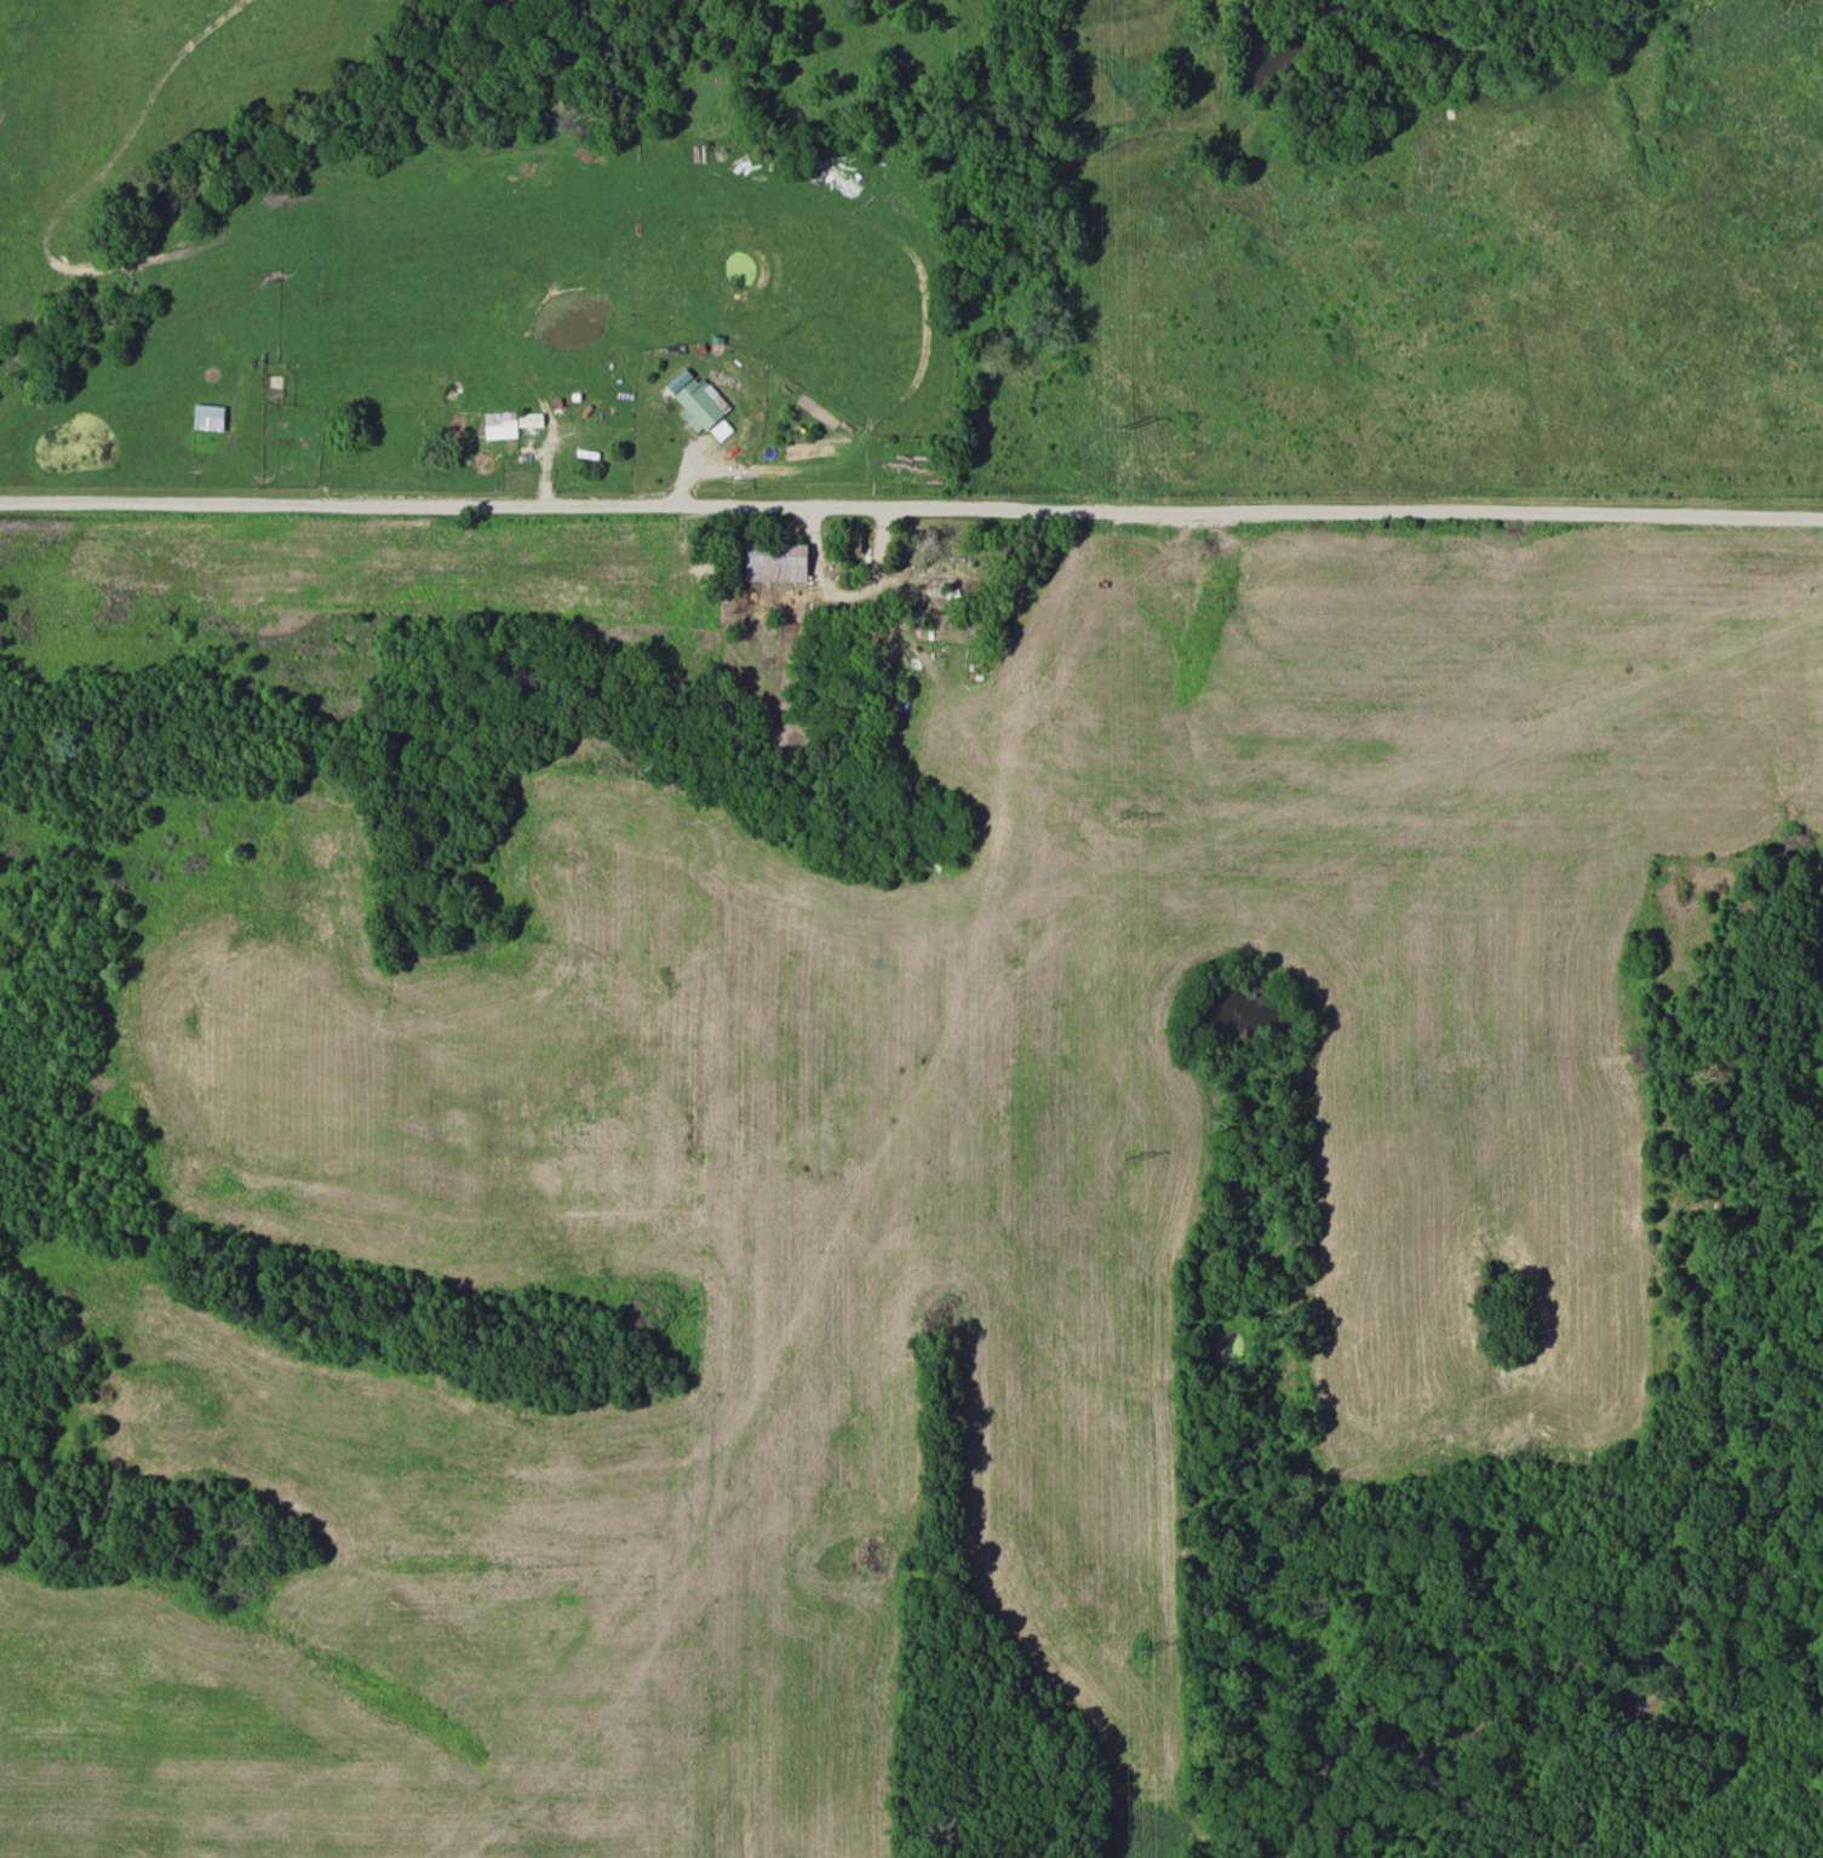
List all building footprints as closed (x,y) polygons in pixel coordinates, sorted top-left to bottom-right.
[(675,399),(707,432),(727,413),(695,380),(675,399)] [(515,414),(515,392),(485,392),(485,414),(515,414)] [(625,404),(570,403),(570,416),(605,416),(605,423),(624,423),(625,404)] [(225,431),(225,406),(196,406),(196,431),(225,431)] [(543,428),(543,416),(520,416),(520,428),(543,428)] [(808,583),(808,544),(747,543),(746,582),(808,583)]
